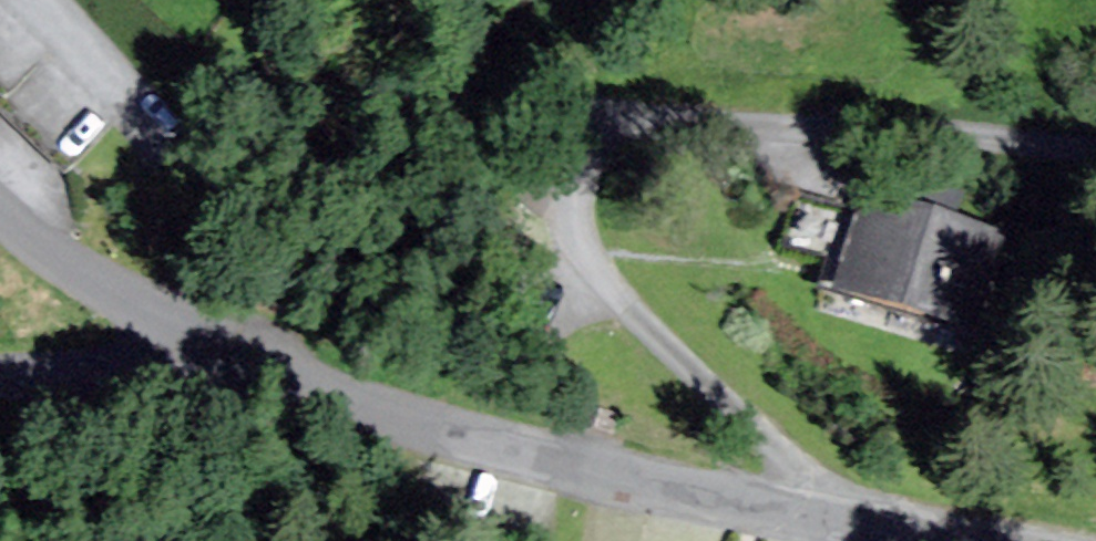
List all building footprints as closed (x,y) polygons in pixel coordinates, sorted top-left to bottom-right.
[(1005,243),(864,205),(839,297),(980,335),(1005,243)]
